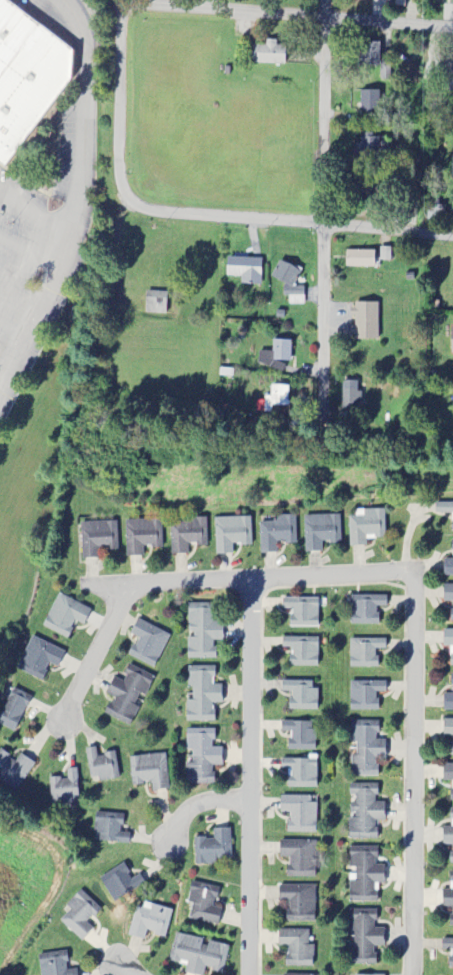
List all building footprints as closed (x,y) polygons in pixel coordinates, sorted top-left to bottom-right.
[(1,169),(70,80),(72,50),(5,0),(0,0),(0,168),(1,169)] [(265,47),(252,46),(252,64),(285,66),(286,43),(265,42),(265,47)] [(380,67),(379,44),(357,44),(358,68),(380,67)] [(380,80),(389,80),(390,64),(380,64),(380,80)] [(380,113),(379,91),(359,92),(360,114),(380,113)] [(355,145),(355,159),(379,160),(379,139),(372,138),(372,133),(361,133),(361,145),(355,145)] [(380,261),(391,261),(390,248),(380,248),(380,261)] [(374,252),(345,252),(345,268),(374,269),(374,252)] [(226,277),(240,278),(240,285),(261,286),(262,260),(227,258),(226,277)] [(271,277),(291,289),(300,273),(280,261),(271,277)] [(303,306),(304,289),(283,288),(283,298),(288,298),(288,305),(303,306)] [(166,315),(167,293),(146,293),(145,314),(166,315)] [(378,304),(351,304),(351,317),(354,317),(354,327),(350,327),(350,340),(378,340),(378,304)] [(258,352),(257,368),(283,370),(283,362),(290,363),(291,342),(272,341),(272,353),(258,352)] [(341,408),(358,408),(359,383),(342,382),(341,408)] [(271,414),(271,407),(288,407),(288,387),(271,386),(270,400),(256,400),(255,407),(263,407),(263,414),(271,414)] [(435,503),(435,514),(452,514),(451,532),(452,532),(452,503),(435,503)] [(384,510),(355,511),(355,517),(348,517),(349,547),(366,546),(365,540),(385,539),(384,510)] [(322,552),(321,544),(341,543),(340,515),(303,517),(305,553),(322,552)] [(259,523),(260,554),(277,554),(277,544),(296,544),(295,516),(274,517),(275,522),(259,523)] [(250,518),(214,519),(215,555),(232,554),(232,546),(252,545),(250,518)] [(162,548),(161,520),(125,521),(126,557),(143,557),(142,548),(162,548)] [(170,555),(188,555),(188,546),(207,545),(206,520),(170,521),(170,555)] [(118,550),(117,523),(80,524),(81,560),(95,559),(95,551),(118,550)] [(452,541),(452,560),(444,560),(443,577),(452,577),(452,541)] [(443,586),(443,603),(451,603),(451,622),(452,622),(452,586),(443,586)] [(90,610),(58,594),(42,628),(67,639),(75,622),(83,626),(90,610)] [(350,625),(377,626),(378,607),(386,607),(386,597),(351,596),(350,625)] [(317,627),(318,599),(282,598),(282,609),(290,610),(290,627),(317,627)] [(187,660),(215,660),(215,642),(220,642),(220,605),(187,605),(187,636),(187,660)] [(169,634),(136,620),(130,636),(136,638),(128,657),(154,668),(169,634)] [(452,667),(452,630),(443,630),(443,647),(450,647),(449,667),(452,667)] [(16,670),(40,681),(48,664),(57,668),(64,652),(31,637),(16,670)] [(289,667),(317,668),(318,638),(282,638),(281,649),(289,649),(289,667)] [(349,669),(377,668),(376,650),(385,650),(385,639),(349,640),(349,669)] [(104,715),(128,726),(141,699),(143,700),(153,678),(128,667),(121,682),(113,678),(105,695),(112,698),(104,715)] [(213,723),(213,704),(221,704),(221,685),(213,686),(213,667),(187,667),(187,689),(191,689),(192,701),(186,701),(186,723),(213,723)] [(452,675),(451,694),(443,694),(443,711),(452,712),(452,675)] [(311,682),(281,681),(281,692),(290,693),(289,711),(317,712),(317,689),(311,689),(311,682)] [(350,711),(377,711),(377,693),(385,693),(385,682),(349,682),(350,711)] [(11,689),(0,714),(0,727),(14,733),(30,697),(11,689)] [(452,756),(452,720),(443,720),(442,737),(451,737),(451,756),(452,756)] [(288,751),(315,751),(315,723),(280,722),(280,733),(289,733),(288,751)] [(351,777),(376,777),(376,758),(385,758),(385,741),(374,740),(374,730),(379,730),(379,722),(349,722),(349,743),(356,743),(356,755),(351,755),(351,777)] [(213,730),(186,730),(186,751),(191,751),(191,763),(186,763),(186,785),(213,785),(213,767),(221,767),(221,748),(213,748),(213,730)] [(114,753),(96,756),(95,748),(84,750),(91,783),(119,777),(114,753)] [(16,761),(0,753),(0,785),(17,794),(33,763),(19,755),(16,761)] [(128,758),(132,786),(151,784),(152,792),(168,790),(164,754),(128,758)] [(316,789),(317,760),(281,760),(281,770),(288,770),(287,788),(316,789)] [(443,765),(442,782),(451,782),(450,802),(452,802),(452,765),(443,765)] [(50,806),(78,805),(77,770),(66,770),(66,778),(49,779),(50,806)] [(348,840),(376,840),(376,821),(384,821),(384,803),(377,803),(377,785),(349,785),(349,797),(352,797),(352,816),(349,816),(348,840)] [(288,834),(315,834),(316,803),(310,803),(310,797),(280,796),(280,814),(288,814),(288,834)] [(450,810),(450,828),(442,828),(442,846),(450,846),(450,864),(452,864),(452,810),(450,810)] [(99,843),(128,844),(129,835),(121,834),(122,815),(94,814),(93,835),(99,835),(99,843)] [(230,829),(212,829),(213,838),(194,839),(195,864),(230,863),(230,829)] [(315,879),(315,842),(279,842),(279,859),(288,859),(287,878),(315,879)] [(348,872),(348,903),(377,903),(377,884),(384,884),(384,867),(376,867),(376,848),(349,848),(349,872),(348,872)] [(98,879),(114,904),(145,885),(138,875),(132,879),(122,864),(98,879)] [(449,872),(449,891),(442,891),(442,909),(450,909),(450,927),(452,927),(452,872),(449,872)] [(217,889),(191,883),(187,904),(192,905),(189,920),(218,925),(221,909),(213,907),(217,889)] [(278,887),(279,903),(287,903),(287,923),(315,923),(314,886),(278,887)] [(59,922),(81,943),(92,930),(87,925),(100,910),(80,891),(65,907),(69,911),(59,922)] [(172,910),(143,903),(142,909),(134,907),(127,937),(144,941),(145,933),(165,938),(172,910)] [(375,911),(349,911),(349,932),(353,932),(353,945),(349,945),(348,965),(375,965),(375,947),(384,947),(384,930),(375,930),(375,911)] [(312,968),(313,946),(307,946),(307,931),(277,931),(277,948),(286,948),(285,967),(312,968)] [(185,966),(184,974),(186,974),(203,974),(204,970),(222,974),(227,946),(204,942),(205,940),(174,934),(169,963),(185,966)] [(441,940),(441,951),(449,951),(449,970),(452,970),(452,940),(441,940)] [(68,972),(66,952),(38,955),(40,974),(77,974),(76,971),(68,972)]
